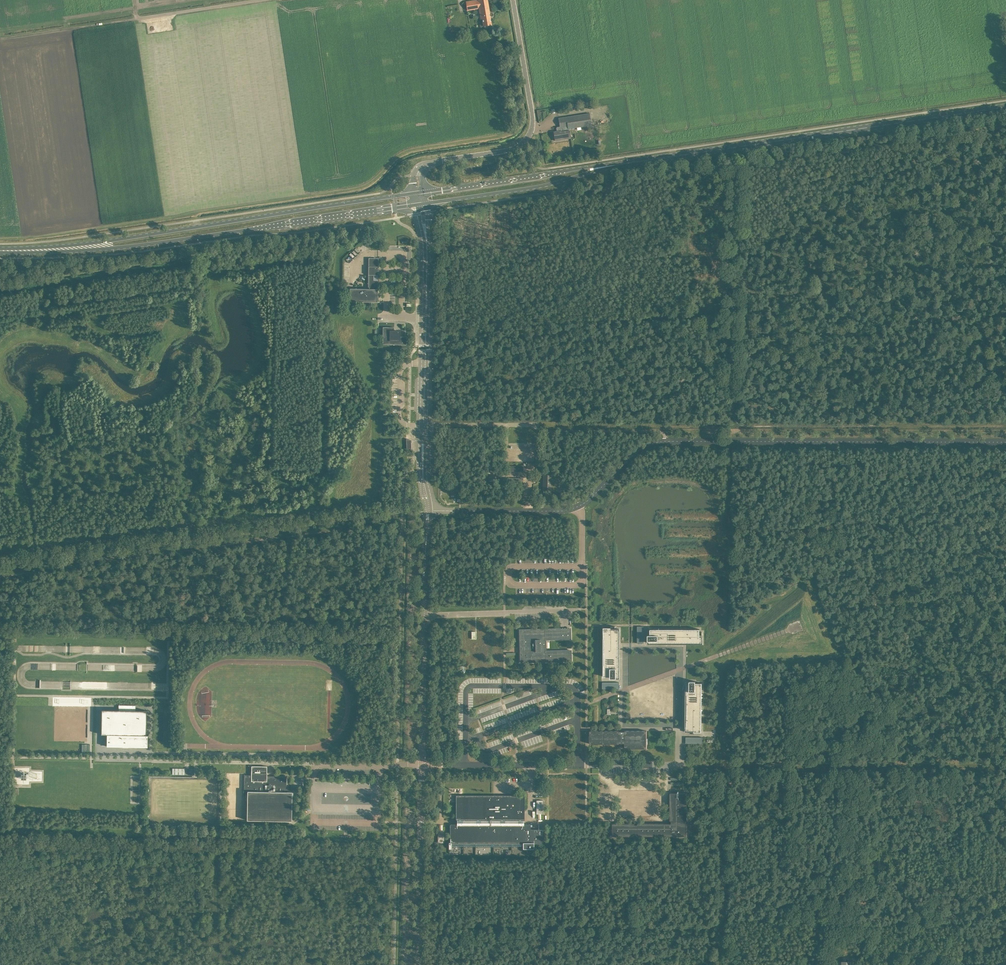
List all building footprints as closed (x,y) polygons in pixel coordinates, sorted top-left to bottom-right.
[(466,1),(467,9),(479,8),(481,18),(482,18),(484,26),(484,27),(485,27),(487,27),(488,26),(488,25),(491,25),(487,0),(473,0),(466,1)] [(555,141),(570,138),(571,138),(569,128),(591,125),(590,113),(558,118),(560,126),(557,127),(556,128),(557,131),(553,132),(555,141)] [(368,289),(350,288),(350,301),(377,302),(378,300),(377,300),(377,297),(378,297),(378,289),(378,275),(378,267),(378,258),(369,258),(369,266),(368,266),(368,275),(368,289)] [(394,331),(394,327),(383,327),(383,344),(406,345),(406,340),(406,336),(399,336),(399,331),(394,331)] [(543,473),(543,479),(543,489),(551,489),(552,473),(543,473)] [(603,676),(610,676),(610,678),(616,678),(616,677),(619,677),(619,675),(619,672),(618,672),(618,669),(619,669),(619,658),(619,656),(618,656),(618,653),(619,653),(619,642),(619,640),(618,640),(618,637),(619,637),(619,629),(611,628),(611,627),(604,627),(603,676)] [(570,638),(570,628),(520,630),(520,641),(521,641),(523,647),(523,651),(522,651),(522,652),(520,652),(521,662),(571,660),(571,650),(546,651),(545,639),(570,638)] [(700,637),(700,635),(700,629),(688,629),(688,630),(686,630),(686,629),(664,629),(664,630),(661,630),(661,629),(650,629),(650,635),(648,635),(648,641),(648,643),(702,643),(702,637),(700,637)] [(702,683),(695,683),(695,681),(689,681),(689,682),(686,682),(686,684),(686,687),(688,687),(688,690),(686,690),(686,701),(686,703),(688,703),(688,706),(686,706),(686,717),(686,719),(687,719),(687,722),(686,722),(686,730),(694,731),(694,732),(701,732),(702,683)] [(148,735),(146,735),(147,710),(136,710),(136,705),(119,705),(119,710),(102,709),(102,734),(107,734),(107,746),(107,745),(111,746),(117,746),(123,746),(123,747),(129,748),(129,746),(147,746),(147,747),(148,747),(148,735)] [(647,748),(647,744),(647,731),(625,731),(619,731),(590,731),(590,744),(619,744),(619,741),(625,741),(625,748),(647,748)] [(292,821),(292,796),(292,792),(287,791),(287,789),(286,789),(286,776),(273,776),(273,778),(267,777),(267,773),(267,766),(252,766),(252,772),(251,772),(251,776),(250,776),(250,775),(244,775),(244,797),(247,797),(247,820),(292,821)] [(687,793),(679,793),(670,793),(670,820),(671,820),(671,823),(638,823),(638,825),(634,825),(634,823),(612,823),(612,836),(634,836),(634,835),(638,835),(638,836),(687,836),(687,823),(686,823),(686,820),(687,820),(687,793)] [(541,831),(542,831),(542,830),(541,830),(536,830),(535,830),(535,831),(535,834),(529,834),(529,831),(530,831),(530,830),(529,830),(529,825),(530,825),(530,824),(529,824),(524,824),(523,824),(523,821),(524,821),(524,820),(523,820),(523,817),(523,815),(524,815),(524,814),(523,814),(523,803),(524,803),(524,802),(523,802),(523,797),(524,797),(524,796),(523,796),(518,796),(517,796),(512,796),(511,796),(506,796),(505,796),(500,796),(499,796),(494,796),(493,796),(488,796),(487,796),(482,796),(481,796),(476,796),(475,796),(470,796),(469,796),(464,796),(463,796),(458,796),(457,796),(457,802),(457,814),(457,820),(457,824),(452,824),(451,824),(451,825),(451,830),(451,831),(451,842),(449,842),(449,848),(451,848),(451,847),(453,847),(453,848),(455,848),(455,847),(465,847),(465,848),(467,848),(467,847),(477,848),(479,848),(501,848),(503,848),(511,848),(513,848),(515,848),(523,848),(534,848),(534,842),(535,842),(535,843),(536,843),(536,842),(541,842),(541,843),(542,843),(542,842),(541,842),(541,831)]
